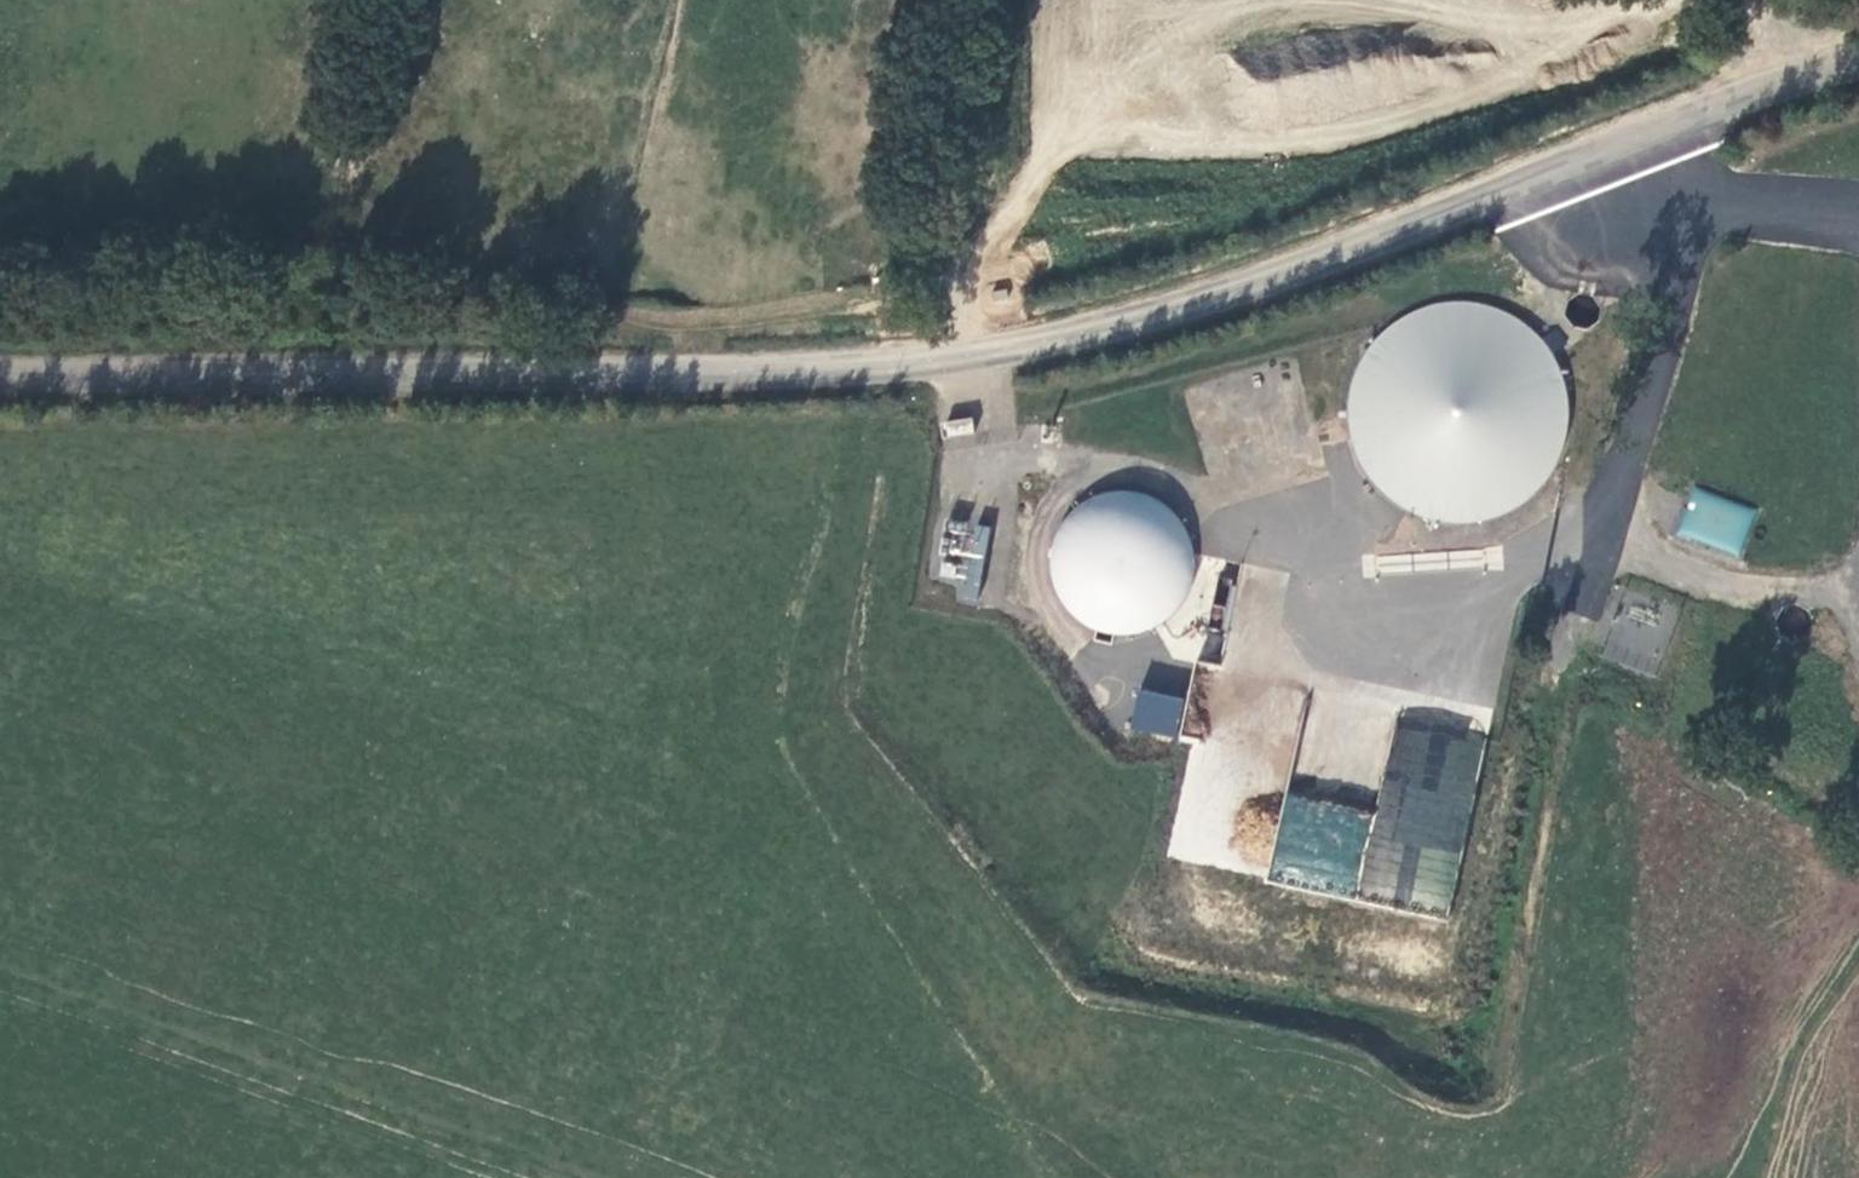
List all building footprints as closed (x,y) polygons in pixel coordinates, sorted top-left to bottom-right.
[(1480,304),(1440,304),(1402,319),(1373,346),(1355,382),(1352,422),(1363,460),(1387,492),(1421,513),(1461,520),(1500,512),(1534,491),(1558,459),(1569,421),(1565,381),(1547,345),(1517,318),(1480,304)] [(942,422),(945,438),(974,432),(971,416),(942,422)] [(1676,534),(1739,556),(1756,510),(1692,488),(1676,534)] [(1175,519),(1156,503),(1132,494),(1107,494),(1083,503),(1065,521),(1053,543),(1051,569),(1059,593),(1074,613),(1096,626),(1121,630),(1146,625),(1167,612),(1182,592),(1189,567),(1186,542),(1175,519)] [(978,601),(988,530),(945,524),(940,557),(941,557),(938,577),(957,580),(955,598),(978,601)] [(1177,737),(1184,697),(1137,688),(1130,729),(1177,737)] [(1392,724),(1376,811),(1283,794),(1267,884),(1451,918),(1484,740),(1392,724)]
